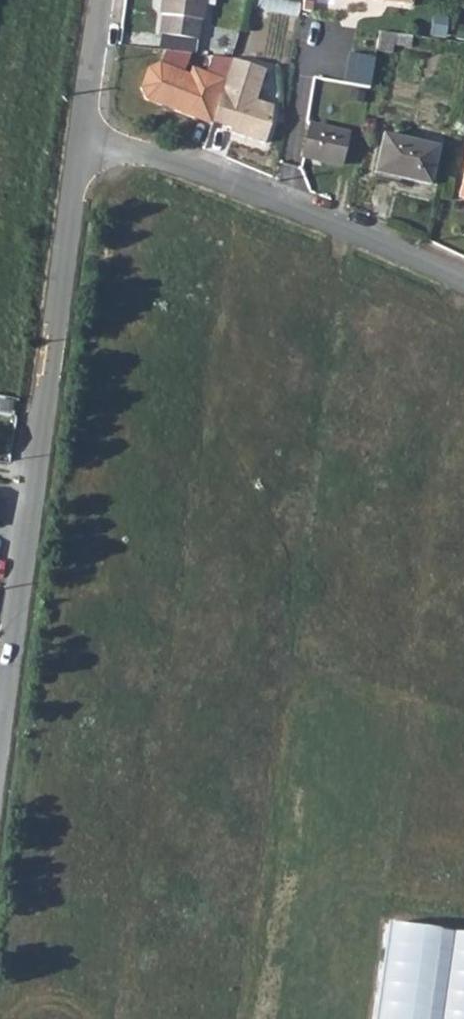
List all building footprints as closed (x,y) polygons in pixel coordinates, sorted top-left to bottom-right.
[(197,40),(200,19),(203,19),(204,4),(205,0),(162,0),(160,14),(163,14),(160,34),(197,40)] [(375,51),(392,54),(394,46),(402,47),(403,35),(379,32),(375,51)] [(230,60),(224,81),(210,126),(260,141),(272,106),(255,100),(264,70),(230,60)] [(144,100),(210,126),(224,81),(191,68),(188,75),(158,64),(147,69),(139,89),(144,100)] [(347,119),(360,122),(366,97),(351,95),(347,119)] [(301,157),(340,166),(346,134),(309,125),(301,157)] [(375,173),(427,185),(436,146),(382,135),(375,173)] [(375,1018),(463,1018),(463,935),(388,924),(375,1018)]
